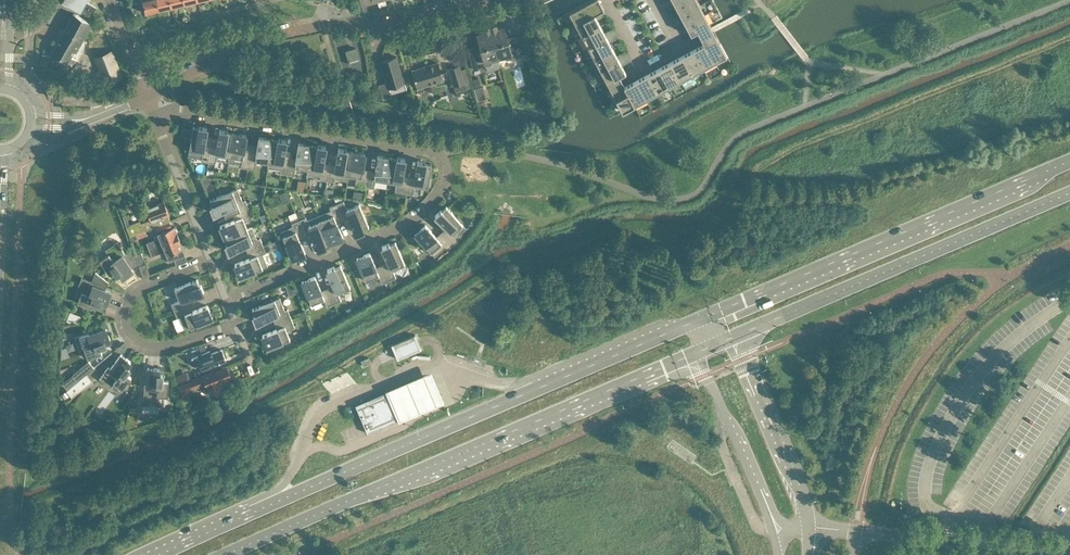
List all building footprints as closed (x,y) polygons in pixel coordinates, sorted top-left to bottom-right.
[(79,9),(84,0),(62,0),(79,9)] [(91,17),(96,7),(85,0),(79,11),(91,17)] [(143,0),(146,13),(159,9),(157,0),(143,0)] [(159,9),(172,6),(171,0),(157,0),(159,9)] [(371,0),(360,0),(363,11),(367,10),(365,3),(371,2),(371,0)] [(604,9),(599,0),(592,0),(569,12),(576,24),(604,9)] [(699,5),(697,0),(685,0),(675,5),(680,15),(699,5)] [(704,14),(699,5),(680,15),(686,24),(704,14)] [(604,10),(604,9),(576,24),(582,36),(601,26),(597,19),(606,14),(604,10)] [(81,44),(92,23),(74,13),(62,34),(81,44)] [(710,24),(704,14),(686,24),(691,34),(697,30),(710,24)] [(523,55),(518,36),(507,39),(504,27),(497,29),(496,24),(489,26),(498,58),(505,56),(506,60),(523,55)] [(713,31),(710,24),(697,30),(701,37),(704,43),(705,42),(715,61),(726,55),(713,31)] [(498,58),(489,26),(482,28),(483,32),(477,34),(480,47),(468,50),(473,69),(486,65),(488,71),(501,67),(498,58)] [(588,47),(616,32),(613,27),(604,32),(601,26),(582,36),(588,47)] [(619,37),(616,32),(588,47),(594,59),(613,49),(609,42),(619,37)] [(76,53),(81,44),(62,34),(51,54),(69,64),(65,72),(70,75),(78,60),(71,57),(74,51),(76,53)] [(715,61),(705,42),(704,43),(693,49),(703,67),(715,61)] [(360,61),(356,48),(346,51),(350,64),(360,61)] [(601,70),(628,55),(626,50),(616,55),(613,49),(594,59),(601,70)] [(703,67),(693,49),(688,52),(682,55),(687,65),(692,74),(703,67)] [(95,57),(106,84),(122,78),(123,77),(111,50),(111,51),(95,57)] [(631,60),(628,55),(601,70),(607,81),(607,82),(619,76),(626,72),(622,65),(631,60)] [(692,74),(687,65),(682,55),(675,58),(670,61),(680,80),(692,74)] [(405,83),(397,57),(380,61),(387,82),(379,85),(383,99),(392,97),(389,88),(405,83)] [(680,80),(670,61),(665,64),(659,67),(664,77),(669,86),(680,80)] [(442,80),(441,74),(437,63),(412,70),(417,87),(442,80)] [(463,83),(459,66),(448,69),(453,86),(463,83)] [(669,86),(664,77),(659,67),(652,71),(647,73),(658,92),(669,86)] [(658,92),(647,73),(636,79),(646,98),(658,92)] [(635,104),(624,86),(619,76),(607,82),(610,87),(623,111),(635,104)] [(475,88),(481,86),(479,77),(473,79),(475,88)] [(646,98),(636,79),(624,86),(635,104),(646,98)] [(480,90),(482,100),(489,99),(486,89),(480,90)] [(207,127),(199,126),(199,127),(193,126),(191,140),(189,139),(187,147),(190,147),(189,150),(202,152),(201,161),(208,162),(211,146),(204,145),(207,127)] [(229,156),(233,132),(227,131),(227,130),(220,129),(217,147),(211,146),(208,162),(215,163),(217,154),(229,156)] [(246,134),(233,132),(229,156),(242,158),(241,167),(248,168),(250,152),(244,151),(246,134)] [(268,162),(272,138),(259,136),(256,153),(250,152),(248,168),(255,169),(256,160),(268,162)] [(278,139),(272,138),(268,162),(268,168),(281,170),(280,173),(287,174),(290,158),(283,157),(286,139),(278,138),(278,139)] [(309,169),(313,145),(299,143),(296,159),(290,158),(287,174),(294,175),(296,167),(309,169)] [(318,146),(313,145),(309,169),(308,174),(320,176),(320,179),(327,180),(329,165),(323,164),(326,145),(318,144),(318,146)] [(348,175),(352,151),(346,150),(346,149),(338,147),(336,166),(329,165),(327,180),(334,181),(334,178),(348,180),(348,175)] [(365,153),(352,151),(348,175),(356,176),(355,185),(366,186),(369,171),(362,170),(365,153)] [(385,181),(389,157),(378,155),(375,172),(369,171),(366,186),(373,188),(375,179),(385,181)] [(397,158),(389,157),(385,181),(396,182),(395,191),(406,193),(408,177),(402,176),(405,158),(397,157),(397,158)] [(431,163),(425,162),(425,161),(417,160),(415,178),(408,177),(406,193),(413,194),(414,185),(428,187),(428,185),(430,185),(431,177),(429,177),(431,163)] [(237,188),(210,199),(212,205),(211,205),(214,213),(223,209),(225,216),(233,213),(248,207),(245,200),(242,201),(240,196),(237,188)] [(152,199),(150,191),(143,194),(146,202),(152,199)] [(288,200),(285,192),(279,194),(282,202),(288,200)] [(171,221),(168,214),(169,214),(164,201),(146,208),(151,219),(141,223),(140,220),(130,224),(126,215),(123,216),(127,229),(130,236),(130,237),(145,230),(155,226),(169,221),(171,221)] [(369,226),(359,203),(347,209),(343,201),(336,204),(343,218),(349,216),(356,233),(363,229),(363,228),(369,226)] [(343,218),(336,204),(329,207),(330,210),(319,215),(330,242),(343,237),(336,221),(343,218)] [(457,215),(456,216),(446,206),(442,210),(441,209),(435,214),(447,228),(443,231),(454,243),(461,237),(459,234),(466,228),(461,222),(462,221),(457,215)] [(252,218),(248,207),(233,213),(236,219),(220,225),(225,237),(247,229),(244,221),(252,218)] [(260,216),(263,223),(269,220),(266,213),(260,216)] [(330,242),(319,215),(307,220),(306,217),(299,220),(305,234),(311,232),(318,249),(325,246),(325,244),(330,242)] [(298,237),(305,234),(299,220),(291,223),(293,226),(280,231),(292,258),(305,253),(298,237)] [(172,228),(169,221),(155,226),(158,233),(159,238),(147,242),(149,248),(178,237),(174,227),(172,228)] [(425,224),(415,234),(423,243),(421,245),(426,250),(428,249),(435,256),(444,247),(447,250),(453,244),(442,232),(437,237),(425,224)] [(252,227),(247,229),(225,237),(227,243),(226,244),(228,251),(246,244),(248,251),(263,245),(260,238),(257,239),(252,227)] [(178,237),(149,248),(152,256),(165,251),(165,253),(166,255),(169,261),(170,261),(174,259),(177,265),(187,261),(185,255),(183,249),(178,237)] [(454,243),(453,244),(456,248),(461,244),(458,240),(454,243)] [(390,244),(389,243),(382,246),(389,263),(383,265),(389,280),(396,277),(393,269),(405,264),(395,241),(390,244)] [(108,254),(100,259),(108,272),(113,269),(117,274),(119,272),(123,277),(133,270),(123,256),(125,254),(117,242),(105,250),(108,254)] [(251,257),(235,263),(240,277),(262,268),(268,266),(263,253),(266,252),(271,250),(268,243),(263,245),(248,251),(251,257)] [(141,252),(135,255),(139,266),(145,264),(141,252)] [(389,280),(383,265),(376,268),(369,252),(356,258),(366,280),(378,275),(382,283),(389,280)] [(350,287),(340,265),(335,267),(334,266),(327,269),(334,286),(328,289),(334,303),(341,300),(338,292),(350,287)] [(81,292),(78,302),(92,307),(94,301),(100,304),(101,301),(106,303),(111,292),(105,289),(108,282),(108,281),(96,272),(95,273),(92,281),(82,277),(76,290),(81,292)] [(334,303),(328,289),(321,291),(315,276),(302,281),(311,304),(323,298),(327,306),(334,303)] [(201,284),(199,285),(197,279),(174,288),(179,300),(171,303),(174,310),(189,305),(186,298),(204,291),(201,284)] [(292,282),(286,285),(290,295),(296,292),(292,282)] [(280,297),(272,300),(272,298),(264,301),(265,303),(252,308),(254,314),(253,315),(256,322),(273,315),(276,322),(290,316),(288,309),(285,310),(280,297)] [(191,311),(189,305),(174,310),(177,318),(180,316),(185,329),(212,318),(207,305),(191,311)] [(323,305),(316,309),(320,316),(326,312),(323,305)] [(70,311),(67,319),(79,323),(82,316),(70,311)] [(337,314),(331,316),(333,322),(340,319),(337,314)] [(295,327),(290,316),(276,322),(278,328),(262,334),(267,348),(290,339),(287,330),(295,327)] [(88,358),(102,353),(100,347),(106,344),(105,342),(110,340),(106,328),(90,334),(89,332),(75,337),(80,350),(85,348),(88,358)] [(419,343),(417,339),(417,337),(415,334),(391,345),(395,353),(397,359),(421,349),(419,343)] [(211,372),(223,367),(221,362),(226,360),(221,349),(211,353),(210,350),(191,358),(197,371),(209,366),(211,372)] [(127,366),(131,361),(121,354),(110,368),(108,367),(100,378),(111,387),(114,383),(122,389),(131,377),(126,373),(130,368),(127,366)] [(371,362),(368,357),(361,360),(364,366),(371,362)] [(94,367),(89,361),(73,374),(78,381),(87,374),(94,367)] [(223,388),(221,381),(231,377),(231,376),(231,374),(231,371),(229,371),(227,366),(223,367),(211,372),(176,385),(181,398),(192,388),(206,383),(210,394),(223,388)] [(160,374),(160,368),(148,367),(147,385),(144,385),(144,400),(158,400),(158,395),(168,396),(169,380),(162,380),(163,374),(160,374)] [(434,368),(389,387),(402,418),(447,399),(434,368)] [(72,397),(92,381),(87,374),(78,381),(67,390),(72,397)] [(247,376),(235,383),(238,387),(250,380),(247,376)] [(400,420),(387,390),(355,403),(368,434),(400,420)]
